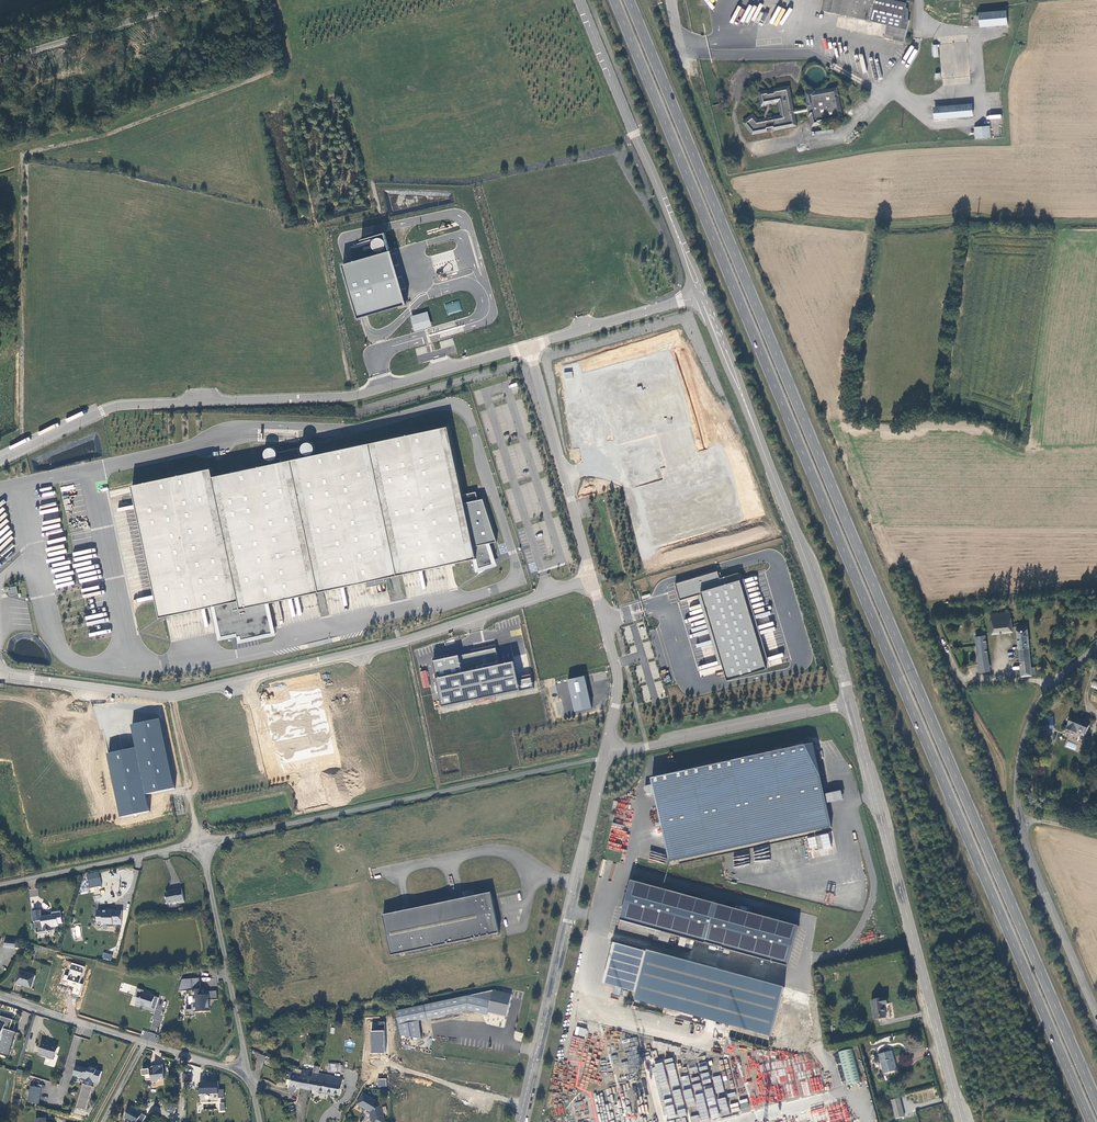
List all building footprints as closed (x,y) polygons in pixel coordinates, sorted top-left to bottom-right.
[(751,34),(757,0),(737,0),(732,31),(751,34)] [(908,20),(908,9),(905,8),(907,3),(891,0),(825,0),(823,11),(887,25),(890,26),(887,38),(905,42),(910,20),(908,20)] [(979,13),(980,27),(1008,25),(1007,11),(979,13)] [(765,119),(758,120),(753,115),(743,123),(753,134),(768,131),(775,130),(797,126),(794,114),(808,111),(809,116),(811,116),(812,126),(821,124),(820,123),(842,119),(841,114),(842,113),(842,110),(841,111),(838,97),(839,97),(839,94),(837,94),(836,89),(815,93),(814,91),(806,93),(808,103),(807,103),(808,108),(794,111),(789,87),(774,90),(767,91),(760,92),(760,95),(758,96),(760,108),(766,107),(766,105),(767,104),(770,104),(776,103),(778,112),(780,111),(781,116),(767,119),(765,119)] [(973,114),(973,107),(941,110),(941,116),(973,114)] [(990,126),(974,127),(975,139),(991,138),(990,126)] [(355,317),(403,306),(386,235),(348,244),(352,262),(342,264),(355,317)] [(448,314),(462,310),(459,300),(445,304),(448,314)] [(414,331),(431,326),(427,311),(409,316),(414,331)] [(133,483),(162,616),(239,599),(241,608),(476,557),(463,494),(449,424),(215,475),(213,466),(133,483)] [(463,494),(476,557),(478,567),(492,563),(487,543),(497,541),(484,498),(478,499),(476,492),(463,494)] [(703,593),(729,679),(771,667),(744,578),(741,579),(739,572),(721,578),(719,571),(675,583),(680,600),(703,593)] [(1013,632),(1011,612),(991,614),(993,634),(1013,632)] [(1031,667),(1027,624),(1017,625),(1017,626),(1022,676),(1035,675),(1035,667),(1031,667)] [(980,636),(975,637),(979,660),(980,673),(988,672),(987,662),(989,662),(988,658),(985,631),(979,632),(980,636)] [(475,652),(432,660),(440,706),(533,690),(530,675),(516,678),(513,661),(498,664),(495,645),(474,649),(475,652)] [(423,688),(429,687),(426,670),(420,672),(423,688)] [(573,712),(591,709),(584,676),(567,679),(573,712)] [(1089,723),(1078,719),(1072,716),(1067,729),(1076,733),(1077,731),(1085,734),(1089,723)] [(1045,717),(1045,727),(1053,728),(1054,717),(1045,717)] [(173,787),(158,719),(130,725),(135,747),(144,793),(173,787)] [(1068,741),(1066,746),(1074,750),(1077,745),(1068,741)] [(812,745),(648,780),(666,864),(830,829),(812,745)] [(144,793),(135,747),(106,753),(119,817),(148,811),(144,793)] [(825,792),(826,802),(842,800),(841,791),(825,792)] [(829,834),(807,837),(809,850),(831,846),(829,834)] [(86,874),(89,888),(101,885),(98,871),(86,874)] [(797,927),(630,881),(616,929),(672,944),(675,936),(786,967),(797,927)] [(165,891),(168,902),(179,900),(180,902),(185,901),(182,888),(177,889),(177,888),(173,889),(173,890),(165,891)] [(489,893),(381,916),(389,957),(498,934),(489,893)] [(114,923),(122,923),(122,909),(114,909),(114,908),(107,908),(107,911),(104,911),(103,909),(98,909),(98,917),(95,920),(101,925),(104,922),(108,923),(108,925),(114,925),(114,923)] [(35,923),(37,935),(47,933),(47,934),(48,934),(48,933),(52,932),(51,929),(58,927),(58,925),(62,925),(60,913),(52,915),(52,917),(48,918),(48,919),(41,920),(40,912),(31,913),(33,924),(35,923)] [(14,951),(15,942),(4,941),(3,949),(14,951)] [(647,952),(614,943),(603,983),(636,992),(647,952)] [(47,951),(28,946),(26,950),(46,956),(47,951)] [(634,998),(770,1036),(784,988),(648,950),(647,952),(636,992),(634,998)] [(71,994),(80,996),(86,965),(66,961),(64,968),(68,969),(67,974),(64,973),(62,984),(73,987),(71,994)] [(29,990),(34,977),(19,973),(15,985),(29,990)] [(193,1013),(209,1012),(208,1000),(208,995),(202,996),(202,990),(199,990),(198,979),(180,980),(177,992),(189,991),(189,997),(192,996),(193,1005),(190,1005),(190,1009),(184,1010),(185,1017),(188,1017),(188,1018),(190,1018),(190,1016),(194,1016),(193,1013)] [(140,1006),(154,1010),(157,999),(141,994),(142,992),(136,990),(134,998),(136,999),(134,1006),(139,1007),(140,1006)] [(207,992),(202,990),(202,996),(208,995),(208,1000),(216,1000),(215,991),(207,992)] [(467,996),(395,1011),(400,1035),(422,1040),(419,1021),(467,1011),(487,1016),(488,1012),(508,1017),(512,995),(494,991),(467,996)] [(871,1002),(874,1021),(885,1020),(883,1007),(887,1006),(886,1000),(871,1002)] [(9,1057),(16,1032),(12,1031),(15,1020),(0,1016),(0,1054),(9,1057)] [(371,1021),(370,1052),(385,1053),(386,1021),(371,1021)] [(585,1036),(586,1028),(576,1027),(575,1035),(585,1036)] [(38,1054),(53,1059),(56,1048),(48,1045),(48,1044),(42,1042),(38,1054)] [(576,1077),(580,1044),(570,1043),(566,1076),(576,1077)] [(846,1086),(861,1082),(853,1050),(838,1054),(846,1086)] [(895,1071),(891,1053),(879,1056),(884,1074),(895,1071)] [(265,1058),(254,1054),(253,1057),(256,1058),(255,1061),(262,1064),(265,1058)] [(668,1119),(686,1115),(673,1058),(664,1060),(652,1063),(661,1102),(664,1101),(668,1119)] [(76,1106),(86,1109),(93,1085),(92,1085),(93,1081),(93,1079),(99,1080),(101,1070),(95,1068),(95,1067),(90,1066),(88,1066),(88,1067),(76,1064),(73,1074),(85,1077),(84,1083),(83,1082),(76,1106)] [(328,1071),(341,1073),(342,1066),(329,1064),(328,1071)] [(161,1081),(165,1080),(164,1066),(155,1067),(156,1072),(151,1072),(151,1070),(143,1071),(144,1077),(147,1077),(147,1082),(153,1081),(153,1083),(159,1083),(161,1081)] [(298,1088),(312,1092),(316,1092),(320,1074),(318,1074),(320,1067),(314,1066),(313,1073),(302,1070),(301,1077),(298,1088)] [(301,1077),(302,1070),(295,1069),(293,1076),(301,1077)] [(192,1073),(183,1073),(183,1081),(192,1082),(192,1073)] [(343,1079),(320,1074),(316,1092),(339,1096),(343,1079)] [(294,1091),(298,1092),(298,1088),(301,1077),(293,1076),(292,1075),(288,1092),(294,1093),(294,1091)] [(682,1086),(690,1084),(688,1075),(680,1077),(682,1086)] [(386,1087),(387,1078),(378,1078),(377,1086),(386,1087)] [(199,1082),(200,1094),(219,1094),(219,1098),(225,1098),(224,1090),(219,1090),(219,1081),(199,1082)] [(28,1102),(39,1103),(41,1087),(30,1086),(28,1102)] [(690,1121),(723,1121),(729,1117),(733,1121),(741,1121),(739,1109),(732,1115),(727,1108),(717,1110),(715,1097),(707,1098),(709,1108),(699,1107),(705,1106),(703,1091),(694,1098),(689,1091),(688,1095),(685,1091),(690,1121)] [(356,1105),(365,1110),(365,1109),(367,1110),(367,1111),(370,1112),(371,1121),(384,1121),(381,1104),(363,1094),(356,1105)] [(719,1099),(721,1115),(728,1115),(727,1098),(719,1099)] [(899,1101),(891,1103),(895,1121),(904,1119),(899,1101)] [(286,1116),(295,1114),(293,1103),(284,1105),(286,1116)] [(146,1114),(128,1107),(123,1118),(132,1121),(142,1121),(146,1114)]
